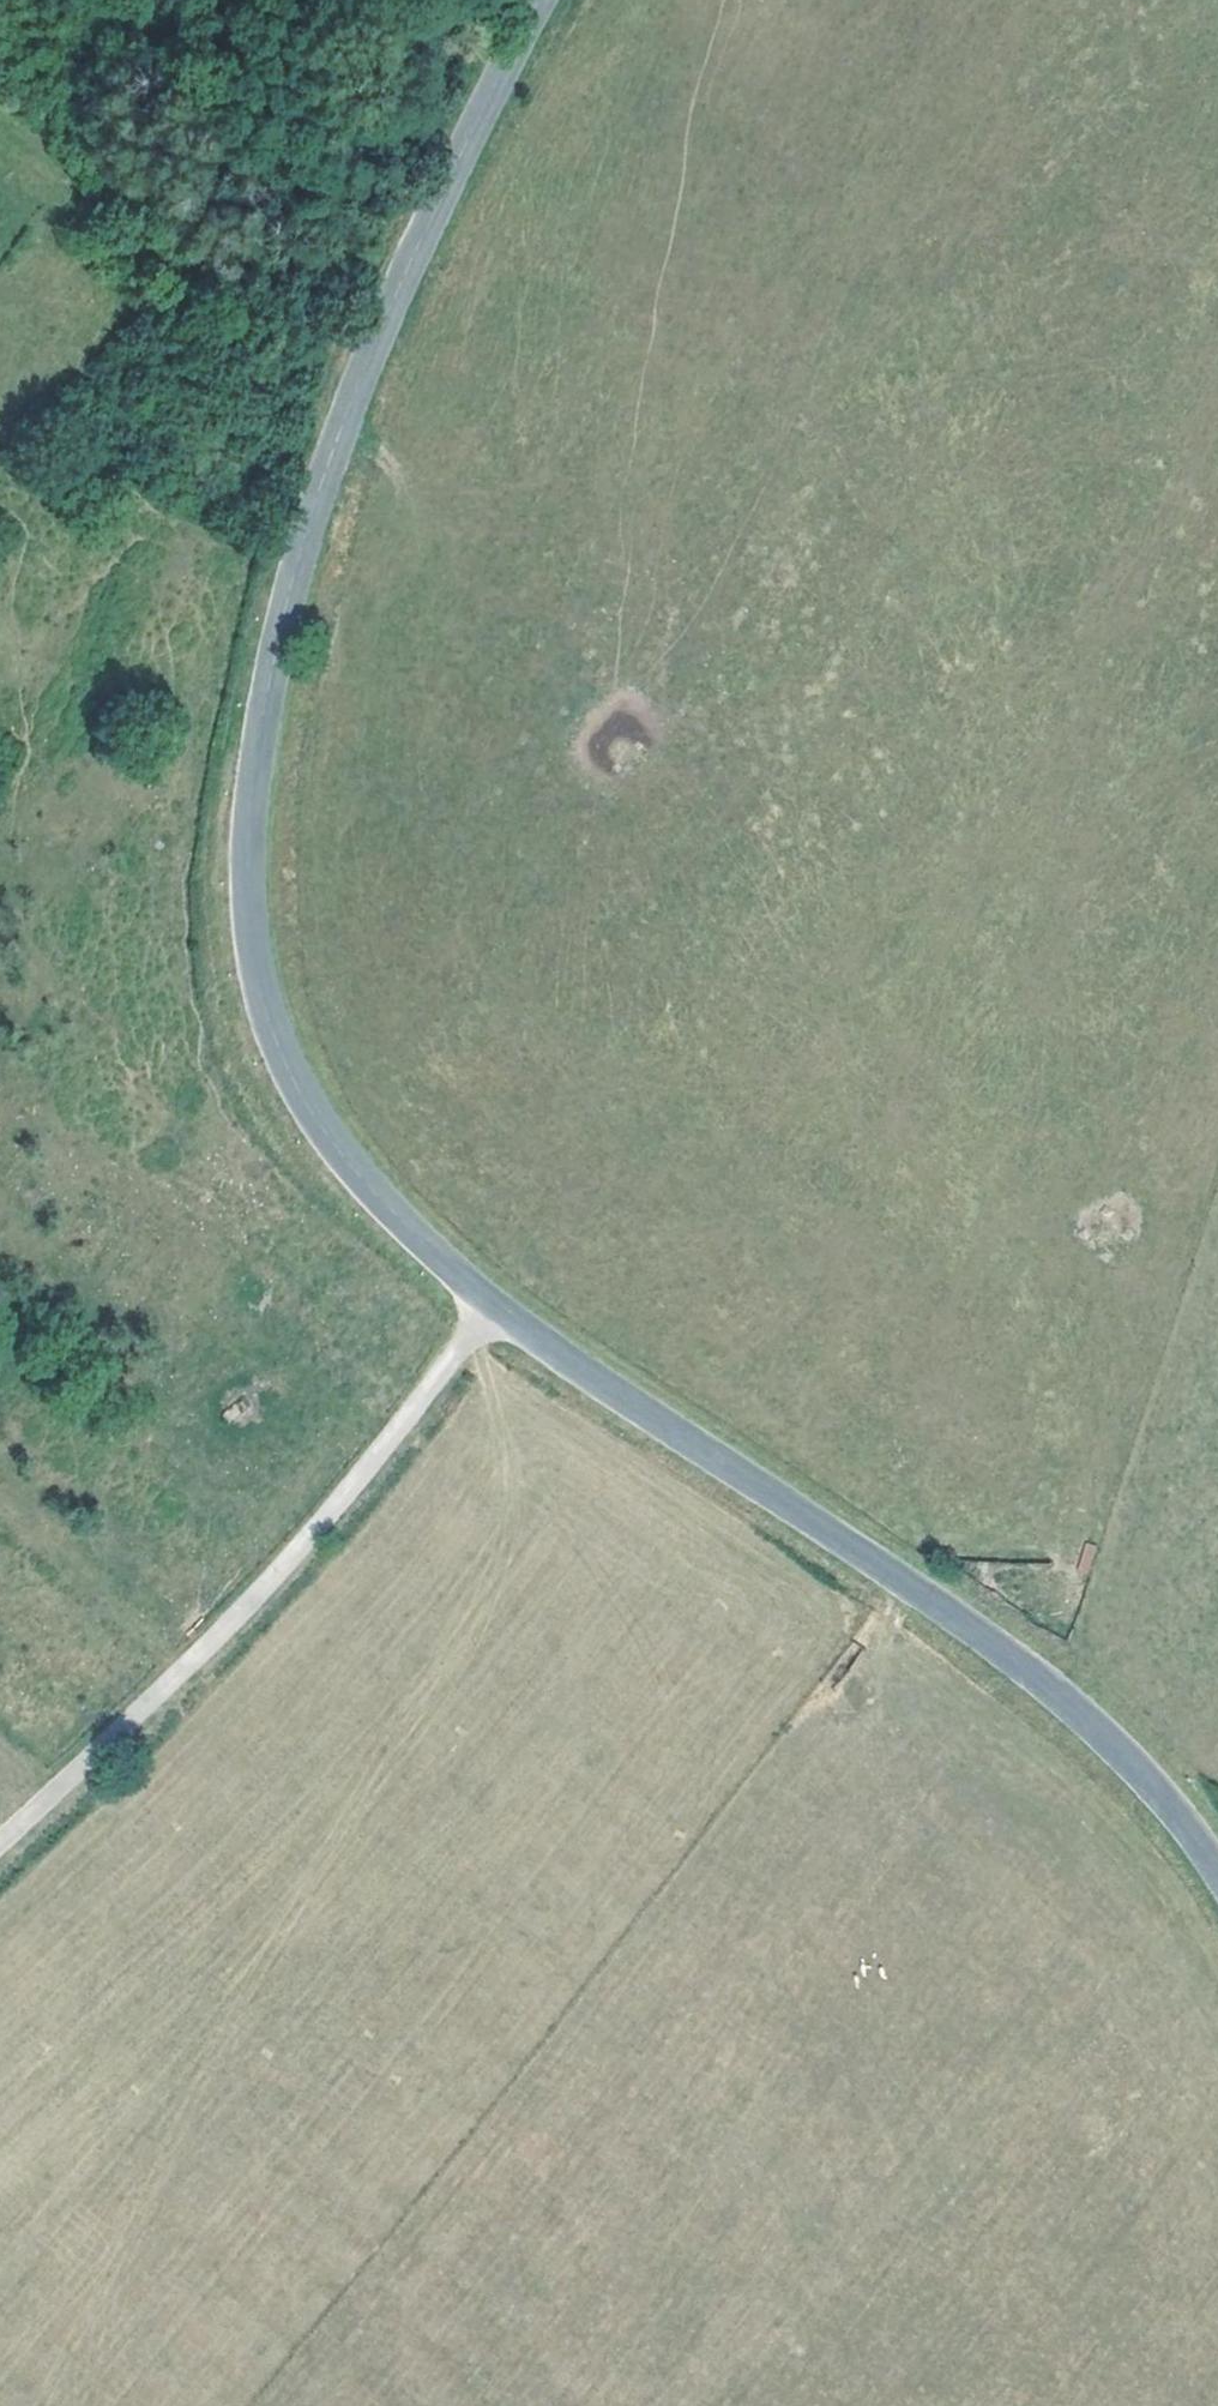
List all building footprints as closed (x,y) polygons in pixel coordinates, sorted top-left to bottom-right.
[(1082,1544),(1079,1573),(1092,1574),(1095,1545),(1082,1544)]
